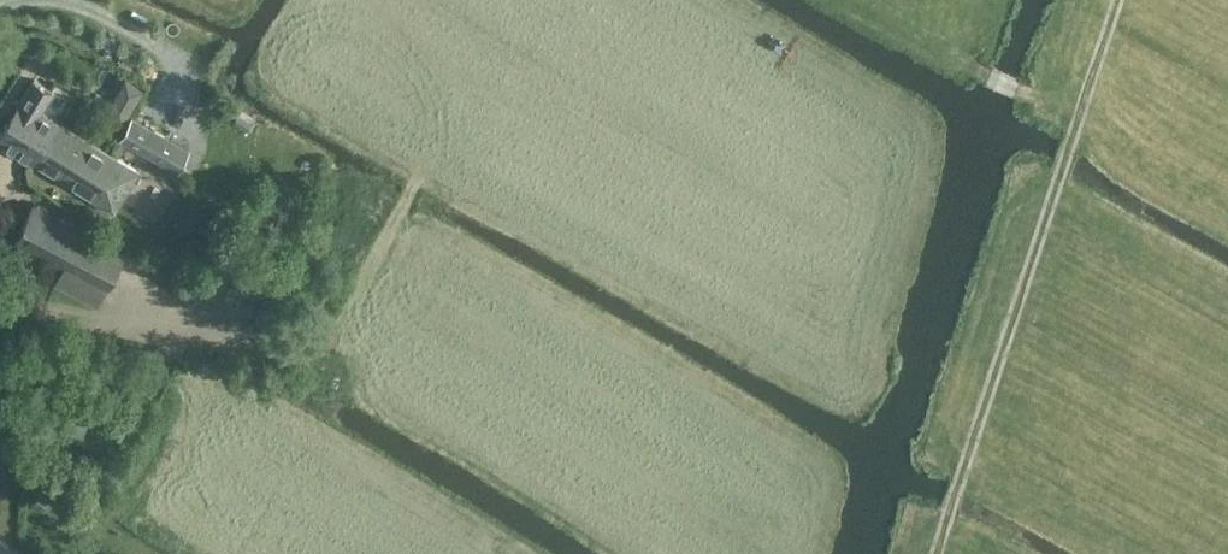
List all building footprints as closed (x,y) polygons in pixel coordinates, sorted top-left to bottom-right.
[(31,160),(56,119),(70,95),(53,85),(51,90),(33,78),(0,134),(0,141),(31,160)] [(234,113),(232,117),(233,122),(246,130),(251,130),(253,126),(251,120),(238,112),(234,113)] [(120,139),(176,170),(188,148),(132,118),(120,139)] [(56,119),(31,160),(114,211),(139,171),(56,119)] [(105,286),(123,251),(33,207),(16,240),(80,273),(71,289),(95,301),(102,285),(105,286)] [(66,392),(56,424),(80,431),(90,399),(66,392)]
